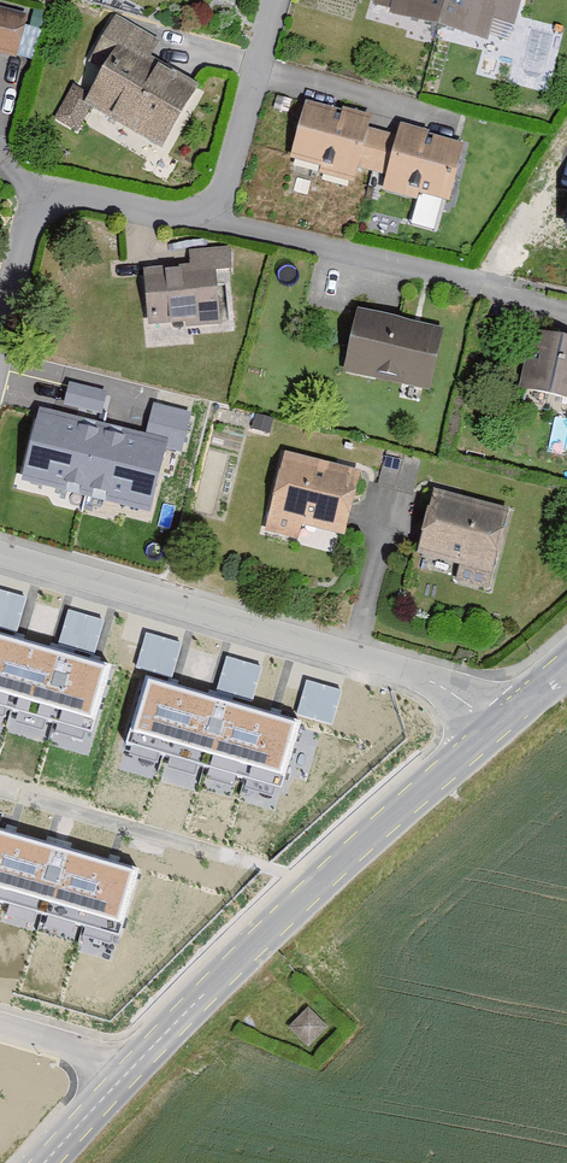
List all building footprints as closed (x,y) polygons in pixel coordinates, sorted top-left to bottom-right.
[(366,8),(424,23),(431,0),(368,0),(366,8)] [(519,0),(431,0),(424,23),(480,39),(485,21),(511,28),(519,0)] [(17,18),(0,14),(0,54),(9,55),(17,18)] [(154,153),(194,90),(150,62),(161,44),(112,14),(89,51),(103,59),(75,104),(154,153)] [(365,133),(369,120),(297,100),(279,164),(350,184),(355,169),(365,133)] [(447,210),(465,147),(395,128),(391,140),(381,177),(377,191),(447,210)] [(381,177),(391,140),(365,133),(355,169),(367,173),(381,177)] [(141,279),(146,336),(212,330),(207,283),(234,280),(232,253),(182,257),(184,275),(141,279)] [(426,391),(440,330),(354,310),(340,370),(426,391)] [(521,399),(566,410),(566,343),(535,336),(521,399)] [(70,379),(64,402),(101,413),(107,390),(70,379)] [(145,507),(160,445),(36,415),(21,477),(145,507)] [(355,474),(280,453),(258,533),(294,543),(299,524),(338,535),(355,474)] [(507,511),(427,494),(415,552),(452,560),(446,588),(488,597),(507,511)] [(19,624),(28,594),(0,585),(0,619),(19,624)] [(56,636),(98,648),(107,615),(65,603),(56,636)] [(141,629),(136,663),(177,669),(182,635),(141,629)] [(87,733),(106,665),(0,635),(0,707),(87,733)] [(305,674),(295,708),(337,720),(347,686),(305,674)] [(147,677),(126,744),(281,789),(300,722),(147,677)] [(118,940),(135,871),(0,830),(0,903),(118,940)] [(302,1012),(281,1029),(300,1052),(321,1035),(302,1012)]
